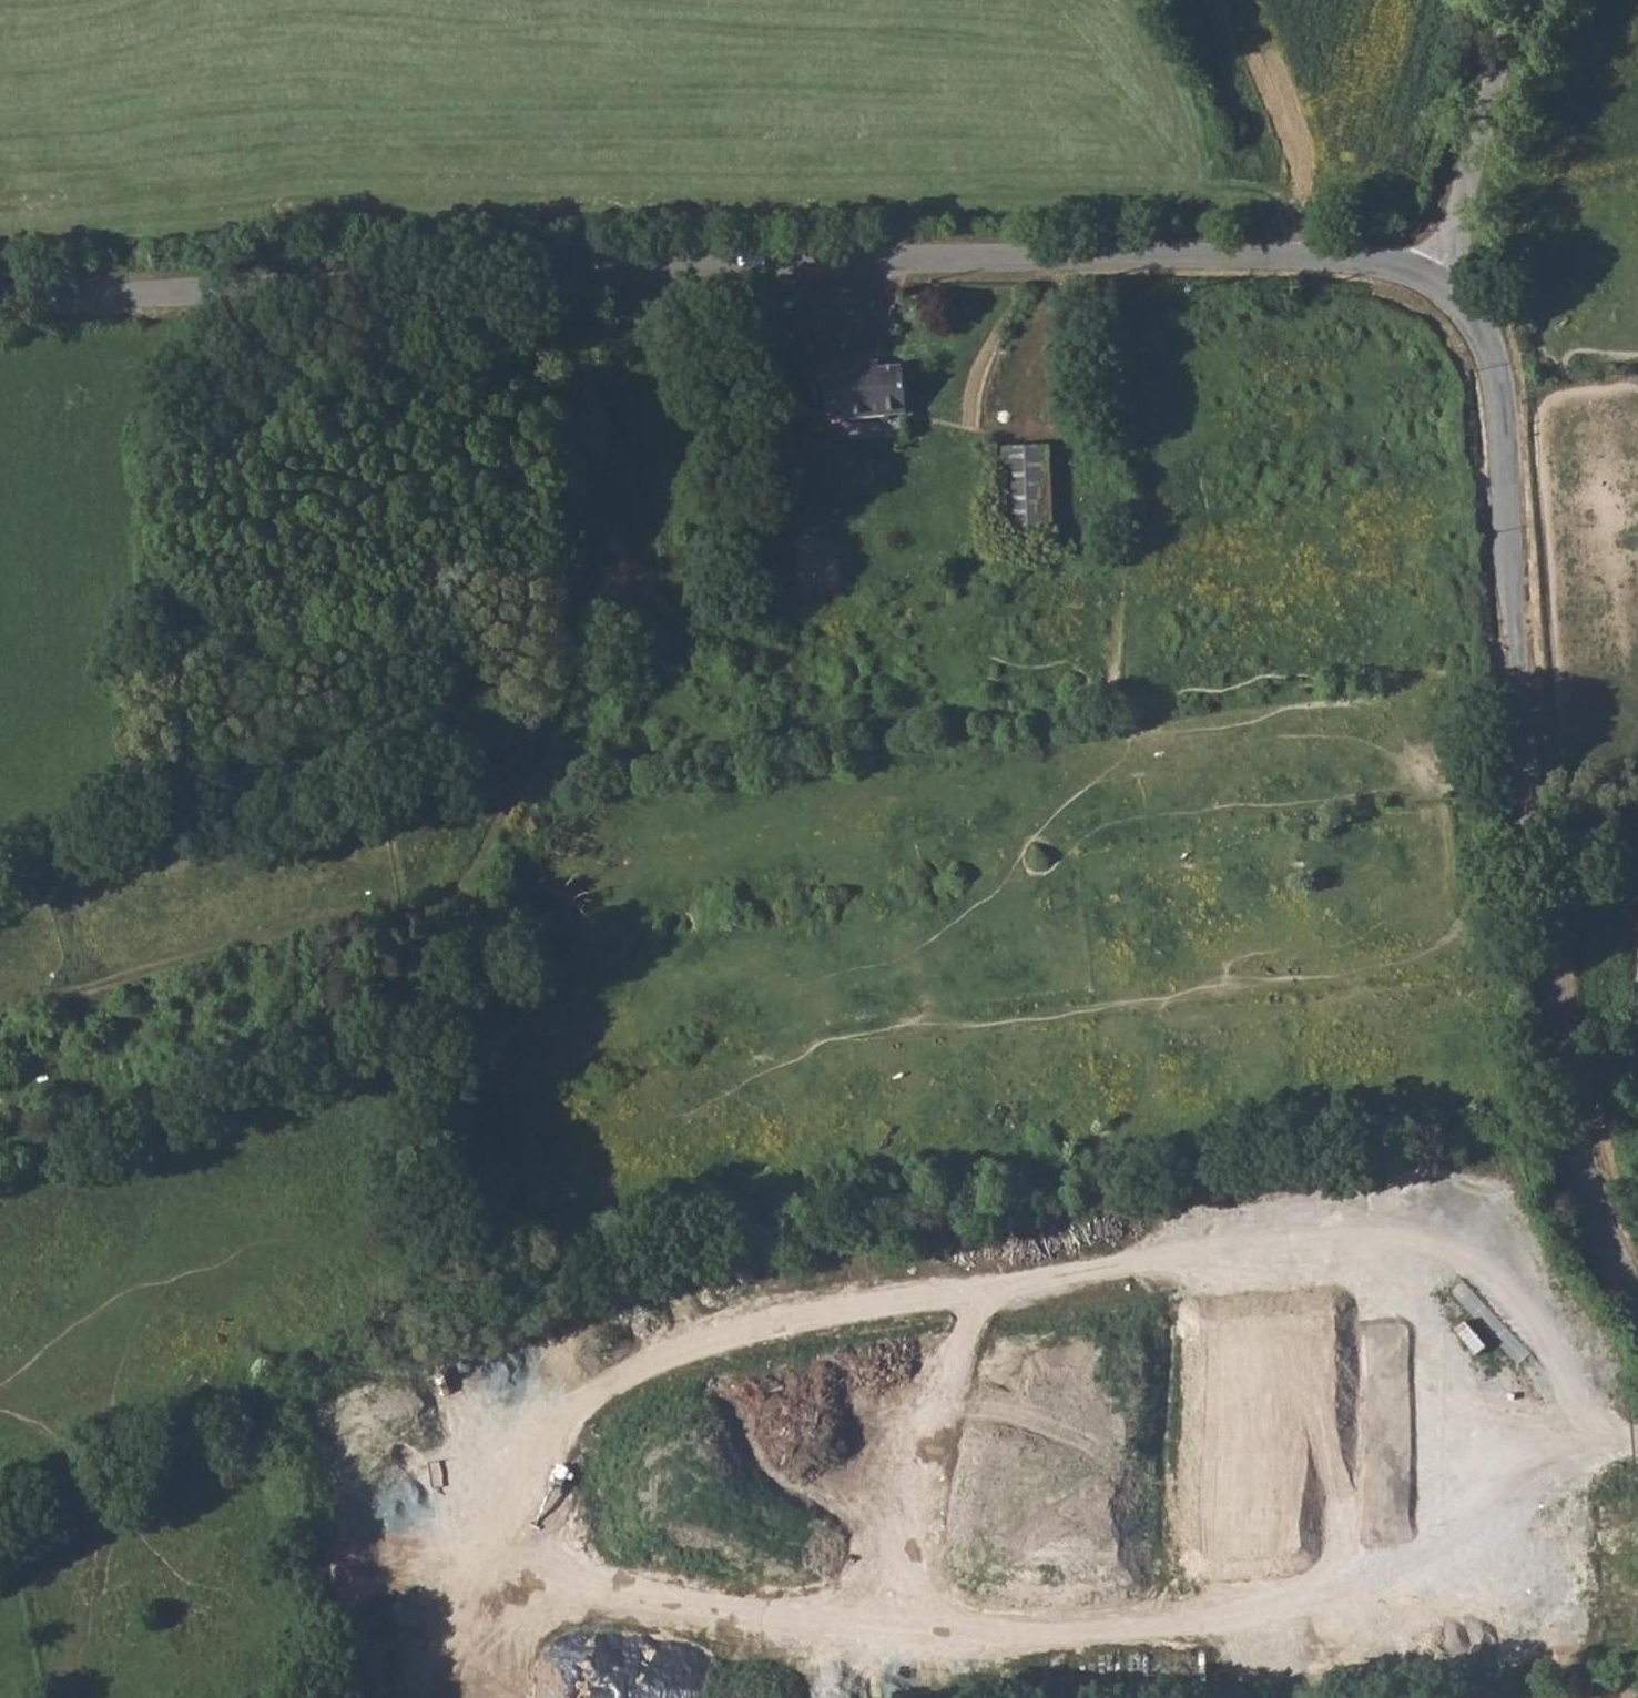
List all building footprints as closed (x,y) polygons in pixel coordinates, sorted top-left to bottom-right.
[(846,368),(808,370),(813,419),(833,419),(833,424),(885,418),(882,372),(847,374),(846,368)] [(1037,444),(1008,446),(1018,524),(1042,522),(1037,444)] [(1018,524),(1008,446),(993,447),(999,526),(1018,524)]
